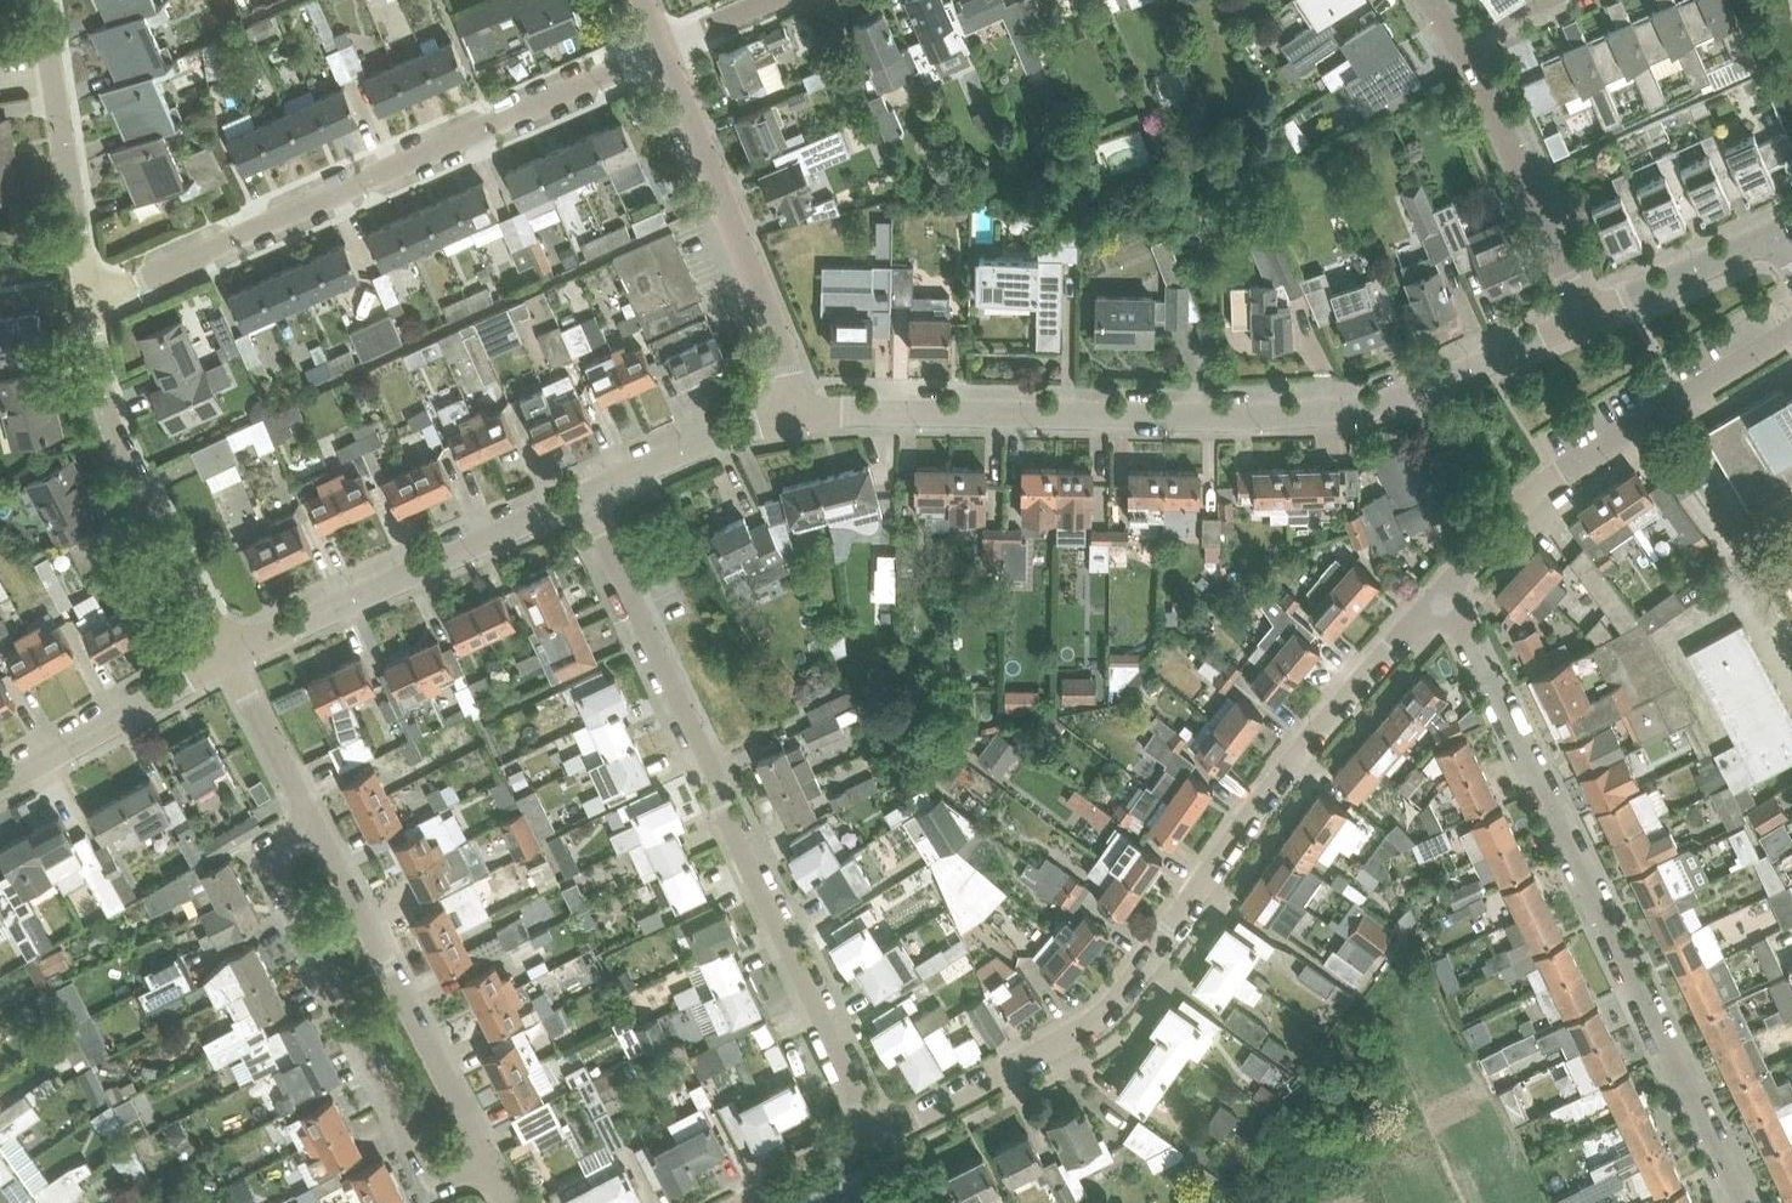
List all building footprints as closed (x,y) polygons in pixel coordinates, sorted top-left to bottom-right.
[(152,24),(169,15),(161,0),(144,8),(114,20),(93,30),(101,48),(108,45),(123,80),(153,67),(171,59),(174,57),(168,42),(161,45),(152,24)] [(161,0),(105,0),(114,20),(144,8),(161,0)] [(570,0),(502,0),(521,47),(580,23),(570,0)] [(909,44),(919,67),(926,82),(943,75),(936,59),(964,47),(966,53),(975,50),(967,32),(968,31),(961,16),(960,17),(957,10),(958,10),(953,0),(945,0),(944,0),(908,0),(924,37),(909,44)] [(958,10),(957,10),(960,17),(961,16),(968,31),(1007,14),(1001,0),(964,0),(967,6),(958,10)] [(1028,24),(1027,24),(1029,29),(1047,21),(1038,0),(1021,0),(1018,2),(1028,24)] [(1281,43),(1290,57),(1319,39),(1335,28),(1327,16),(1351,0),(1295,0),(1310,24),(1281,43)] [(1496,9),(1510,0),(1490,0),(1496,9)] [(1657,77),(1684,64),(1694,87),(1699,85),(1701,91),(1714,85),(1694,41),(1694,42),(1677,4),(1678,4),(1676,0),(1674,0),(1653,10),(1655,14),(1633,24),(1632,24),(1649,61),(1650,61),(1657,77)] [(1694,41),(1722,29),(1737,63),(1741,73),(1758,65),(1755,60),(1756,60),(1729,0),(1686,0),(1678,4),(1677,4),(1694,42),(1694,41)] [(1649,107),(1667,99),(1657,77),(1650,61),(1649,61),(1632,24),(1633,24),(1627,10),(1626,11),(1630,20),(1609,29),(1611,34),(1589,43),(1588,44),(1605,81),(1632,69),(1649,107)] [(874,66),(881,84),(919,67),(909,44),(899,48),(883,12),(854,25),(872,66),(874,66)] [(276,29),(271,15),(249,24),(254,35),(256,37),(276,29)] [(1321,72),(1332,87),(1361,68),(1362,69),(1397,45),(1378,16),(1343,40),(1350,51),(1321,72)] [(226,50),(228,50),(229,51),(245,43),(243,38),(254,35),(249,24),(220,37),(226,50)] [(1027,24),(1011,31),(1027,68),(1043,61),(1044,61),(1039,50),(1038,50),(1029,29),(1027,24)] [(756,81),(761,93),(786,82),(774,52),(785,47),(782,40),(790,37),(785,25),(766,33),(766,35),(748,42),(748,41),(719,52),(727,70),(721,72),(729,92),(756,81)] [(1606,131),(1624,123),(1605,81),(1588,44),(1589,43),(1583,30),(1582,31),(1585,40),(1572,45),(1564,49),(1566,53),(1544,63),(1542,59),(1541,59),(1547,73),(1559,101),(1588,89),(1606,131)] [(234,72),(230,59),(226,50),(220,37),(204,44),(208,77),(234,72)] [(1299,72),(1316,61),(1314,58),(1329,49),(1321,37),(1319,39),(1290,57),(1299,72)] [(453,38),(424,51),(438,84),(467,71),(453,38)] [(366,70),(353,39),(326,51),(340,82),(366,70)] [(1416,74),(1397,45),(1362,69),(1380,97),(1416,74)] [(438,84),(424,51),(394,64),(409,97),(438,84)] [(159,79),(176,71),(171,59),(153,67),(123,80),(102,89),(110,108),(117,105),(133,140),(163,126),(184,116),(177,101),(170,104),(159,79)] [(809,88),(836,77),(830,63),(803,74),(809,88)] [(365,77),(380,110),(409,97),(394,64),(365,77)] [(1766,85),(1761,72),(1744,79),(1749,92),(1766,85)] [(1547,73),(1521,83),(1527,95),(1529,99),(1534,112),(1559,101),(1547,73)] [(345,85),(316,98),(331,131),(360,119),(345,85)] [(316,98),(311,87),(282,100),(302,144),(331,131),(316,98)] [(793,108),(810,101),(805,90),(788,96),(793,108)] [(905,129),(894,106),(890,109),(882,92),(870,97),(880,120),(889,137),(905,129)] [(1705,97),(1689,104),(1694,115),(1710,108),(1705,97)] [(1370,98),(1342,112),(1349,127),(1377,113),(1370,98)] [(282,100),(255,113),(259,123),(258,124),(273,157),(302,144),(282,100)] [(771,103),(739,116),(753,152),(782,141),(786,150),(803,142),(806,141),(802,131),(785,138),(779,124),(785,121),(777,101),(771,104),(771,103)] [(1293,116),(1280,125),(1295,149),(1309,140),(1293,116)] [(1660,117),(1645,123),(1649,134),(1665,128),(1660,117)] [(8,118),(0,119),(0,195),(17,192),(9,140),(11,140),(8,118)] [(1111,173),(1151,159),(1136,118),(1096,133),(1111,173)] [(638,152),(623,119),(594,132),(609,165),(638,152)] [(229,137),(244,170),(273,157),(258,124),(229,137)] [(213,143),(178,159),(163,126),(133,140),(111,149),(120,167),(127,164),(143,201),(179,185),(184,196),(228,177),(213,143)] [(779,167),(762,174),(775,205),(780,217),(798,210),(804,207),(809,219),(841,211),(834,195),(814,203),(810,192),(811,192),(813,191),(804,169),(849,150),(840,127),(806,141),(803,142),(786,150),(773,155),(779,167)] [(1717,170),(1733,163),(1734,163),(1726,146),(1727,145),(1719,129),(1701,137),(1709,154),(1682,165),(1689,182),(1689,183),(1702,213),(1731,200),(1717,170)] [(1734,163),(1733,163),(1746,193),(1775,180),(1768,164),(1791,154),(1791,141),(1787,131),(1759,143),(1754,133),(1727,145),(1726,146),(1734,163)] [(598,184),(593,172),(609,165),(594,132),(565,145),(580,178),(585,190),(598,184)] [(1562,137),(1548,143),(1555,157),(1568,151),(1562,137)] [(580,178),(565,145),(537,157),(551,190),(580,178)] [(1657,156),(1664,173),(1638,185),(1637,185),(1645,202),(1644,202),(1658,233),(1686,220),(1673,189),(1689,183),(1689,182),(1682,165),(1675,148),(1657,156)] [(507,170),(521,204),(551,190),(537,157),(507,170)] [(1612,176),(1620,193),(1592,205),(1589,198),(1575,204),(1582,218),(1595,212),(1613,252),(1642,239),(1629,209),(1644,202),(1645,202),(1637,185),(1638,185),(1631,169),(1612,176)] [(1425,236),(1442,229),(1433,209),(1434,208),(1423,180),(1415,183),(1412,178),(1404,181),(1406,188),(1402,190),(1422,237),(1425,236)] [(499,213),(485,180),(456,193),(470,226),(499,213)] [(456,193),(426,206),(441,239),(470,226),(456,193)] [(1483,230),(1468,236),(1452,200),(1434,208),(1433,209),(1442,229),(1460,269),(1478,261),(1492,293),(1529,276),(1510,232),(1488,242),(1483,230)] [(441,239),(426,206),(397,218),(412,252),(441,239)] [(662,207),(633,220),(639,233),(668,220),(662,207)] [(1077,242),(1077,212),(1036,207),(1038,242),(1077,242)] [(526,241),(540,272),(551,266),(526,208),(514,213),(526,241)] [(514,213),(500,219),(512,248),(526,241),(514,213)] [(368,231),(383,265),(412,252),(397,218),(368,231)] [(877,219),(877,241),(889,241),(890,219),(877,219)] [(625,223),(603,231),(609,245),(630,235),(625,223)] [(581,241),(587,255),(609,245),(603,231),(581,241)] [(649,242),(655,255),(679,244),(673,231),(649,242)] [(1292,342),(1291,317),(1290,303),(1291,295),(1305,289),(1299,277),(1279,233),(1262,240),(1281,281),(1277,282),(1277,280),(1250,281),(1250,283),(1232,284),(1233,324),(1254,323),(1255,343),(1292,342)] [(1166,279),(1185,274),(1174,234),(1155,239),(1166,279)] [(361,274),(346,241),(317,254),(332,287),(361,274)] [(614,258),(638,312),(643,324),(659,359),(668,355),(680,382),(728,361),(700,298),(679,307),(673,294),(667,281),(661,268),(655,255),(649,242),(614,258)] [(661,268),(685,257),(679,244),(655,255),(661,268)] [(1455,308),(1446,286),(1433,253),(1402,266),(1414,297),(1402,302),(1411,325),(1423,320),(1423,321),(1455,308)] [(317,254),(288,267),(303,300),(332,287),(317,254)] [(980,298),(1037,299),(1036,345),(1049,345),(1049,350),(1062,351),(1063,327),(1064,259),(1039,258),(1039,257),(980,256),(980,274),(984,274),(980,298)] [(661,268),(667,281),(691,270),(685,257),(661,268)] [(822,289),(822,314),(834,314),(833,347),(872,348),(872,314),(872,308),(892,308),(892,302),(892,264),(873,263),(873,289),(822,289)] [(892,264),(892,302),(912,303),(911,349),(949,349),(950,315),(929,315),(930,293),(913,293),(914,264),(892,264)] [(274,313),(303,300),(288,267),(259,280),(274,313)] [(1324,268),(1299,277),(1305,289),(1319,321),(1338,314),(1349,346),(1384,334),(1380,320),(1398,313),(1380,272),(1332,290),(1324,268)] [(373,275),(387,305),(401,299),(387,269),(373,275)] [(667,281),(673,294),(697,283),(691,270),(667,281)] [(230,293),(245,326),(274,313),(259,280),(230,293)] [(697,283),(673,294),(679,307),(700,298),(703,297),(697,283)] [(1168,322),(1187,323),(1188,284),(1168,283),(1167,299),(1153,299),(1153,295),(1098,294),(1097,338),(1153,338),(1153,317),(1168,317),(1168,322)] [(492,298),(487,284),(465,294),(471,307),(492,298)] [(443,304),(449,317),(471,307),(465,294),(443,304)] [(524,340),(508,305),(507,304),(473,320),(490,355),(524,340)] [(225,311),(210,317),(222,344),(217,346),(223,359),(242,351),(225,311)] [(4,363),(3,357),(44,351),(37,312),(0,318),(0,363),(4,363)] [(390,312),(349,330),(361,358),(403,339),(390,312)] [(617,321),(623,333),(643,324),(638,312),(617,321)] [(182,319),(146,335),(168,384),(203,368),(192,342),(182,319)] [(592,345),(580,319),(559,329),(571,355),(592,345)] [(499,377),(473,320),(437,337),(448,360),(469,351),(484,383),(499,377)] [(1235,325),(1236,348),(1255,347),(1253,324),(1235,325)] [(556,330),(553,325),(538,332),(552,363),(571,355),(559,329),(556,330)] [(236,336),(248,364),(262,358),(250,330),(236,336)] [(305,367),(311,380),(333,370),(328,357),(329,357),(322,341),(309,347),(316,362),(305,367)] [(628,352),(625,344),(612,350),(629,387),(656,375),(642,345),(628,352)] [(419,346),(404,353),(409,366),(425,359),(419,346)] [(349,348),(329,357),(328,357),(333,370),(355,360),(349,348)] [(590,369),(603,399),(629,387),(612,350),(600,355),(603,363),(590,369)] [(161,387),(154,390),(169,426),(192,416),(220,404),(213,387),(232,379),(223,359),(204,367),(203,368),(168,384),(161,387)] [(30,369),(0,378),(0,396),(1,396),(14,444),(62,431),(49,383),(35,387),(30,369)] [(553,404),(544,384),(520,395),(529,415),(527,416),(540,446),(566,434),(553,404)] [(1788,396),(1782,384),(1703,431),(1752,513),(1791,489),(1791,393),(1788,396)] [(553,404),(566,434),(592,422),(579,393),(553,404)] [(464,395),(438,407),(450,433),(453,440),(463,462),(489,450),(472,413),(464,395)] [(262,417),(269,432),(271,431),(303,417),(296,401),(269,412),(270,414),(262,417)] [(427,407),(408,416),(413,427),(421,424),(430,442),(441,437),(432,418),(427,407)] [(473,413),(472,413),(489,450),(515,438),(505,416),(502,409),(488,415),(484,408),(481,409),(473,413)] [(260,451),(276,444),(271,431),(269,432),(262,417),(255,420),(227,432),(234,447),(254,438),(260,451)] [(355,427),(359,436),(357,437),(378,483),(387,479),(400,509),(426,497),(413,468),(388,479),(373,445),(383,441),(373,419),(355,427)] [(342,460),(352,455),(360,473),(348,479),(345,471),(332,477),(349,514),(375,502),(369,487),(378,483),(357,437),(354,439),(348,425),(333,431),(339,444),(335,445),(342,460)] [(200,445),(192,449),(205,476),(239,459),(227,433),(200,445)] [(1361,502),(1367,510),(1360,513),(1364,527),(1369,540),(1383,532),(1390,547),(1410,537),(1408,532),(1411,531),(1409,528),(1444,513),(1432,485),(1433,484),(1432,481),(1429,483),(1412,445),(1378,460),(1389,487),(1361,502)] [(452,485),(439,456),(413,468),(426,497),(452,485)] [(1691,479),(1705,470),(1696,456),(1682,465),(1691,479)] [(29,483),(61,543),(91,527),(83,511),(95,504),(72,460),(29,483)] [(869,465),(818,478),(826,509),(827,512),(827,514),(828,517),(830,517),(832,525),(844,525),(850,526),(856,527),(868,532),(873,532),(878,530),(881,526),(883,521),(882,516),(880,508),(875,489),(869,465)] [(916,513),(950,514),(951,466),(918,465),(917,498),(916,513)] [(951,466),(950,514),(950,518),(985,519),(985,466),(951,466)] [(1323,467),(1323,466),(1287,467),(1288,509),(1288,520),(1309,519),(1309,508),(1320,508),(1320,499),(1325,499),(1325,497),(1339,497),(1339,467),(1323,467)] [(1024,467),(1023,519),(1056,520),(1058,467),(1024,467)] [(1058,542),(1086,542),(1086,520),(1091,520),(1092,499),(1092,468),(1058,467),(1056,520),(1058,520),(1058,542)] [(1238,470),(1239,500),(1255,499),(1256,511),(1272,511),(1272,521),(1288,520),(1288,509),(1287,467),(1254,468),(1254,469),(1238,470)] [(330,478),(326,469),(302,480),(323,525),(349,514),(332,477),(330,478)] [(1131,469),(1130,519),(1163,518),(1163,507),(1164,469),(1131,469)] [(1185,532),(1187,515),(1197,515),(1198,501),(1199,470),(1164,469),(1163,507),(1163,518),(1164,518),(1163,531),(1185,532)] [(1666,512),(1695,552),(1708,543),(1664,479),(1649,489),(1635,469),(1606,489),(1633,528),(1660,510),(1664,514),(1666,512)] [(818,478),(784,487),(795,528),(828,517),(827,514),(827,512),(826,509),(818,478)] [(1219,514),(1219,515),(1233,514),(1232,485),(1217,486),(1219,514)] [(1606,547),(1633,528),(1606,489),(1579,508),(1596,533),(1605,545),(1606,547)] [(268,522),(272,532),(286,561),(313,549),(295,510),(268,522)] [(1345,519),(1350,532),(1364,527),(1360,513),(1345,519)] [(1221,564),(1219,515),(1219,514),(1202,515),(1204,565),(1221,564)] [(722,549),(712,553),(725,581),(747,570),(758,565),(764,578),(786,567),(789,565),(781,549),(774,535),(768,523),(766,518),(749,526),(745,516),(713,531),(722,549)] [(117,517),(106,523),(111,533),(122,527),(117,517)] [(69,544),(82,568),(115,550),(102,526),(69,544)] [(1003,526),(984,526),(984,539),(985,539),(984,562),(1001,562),(1002,562),(1003,526)] [(1026,576),(1027,538),(1021,538),(1021,527),(1003,526),(1002,562),(1001,562),(1001,575),(1026,576)] [(1110,541),(1110,527),(1091,527),(1091,541),(1110,541)] [(1127,528),(1110,527),(1110,541),(1109,567),(1126,568),(1127,528)] [(1369,541),(1369,540),(1364,527),(1350,532),(1356,546),(1369,541)] [(895,530),(895,537),(895,569),(896,569),(896,573),(915,574),(917,531),(895,530)] [(286,561),(272,532),(247,543),(260,573),(286,561)] [(794,543),(781,549),(789,565),(801,560),(794,543)] [(1565,736),(1594,721),(1620,708),(1677,680),(1674,674),(1649,631),(1649,630),(1636,613),(1602,567),(1592,554),(1585,544),(1569,560),(1622,630),(1614,634),(1596,643),(1547,667),(1534,673),(1565,736)] [(1540,545),(1517,570),(1554,604),(1568,588),(1555,576),(1564,567),(1540,545)] [(1592,554),(1602,567),(1614,557),(1606,547),(1605,545),(1592,554)] [(895,569),(895,552),(877,552),(877,565),(875,565),(874,597),(894,597),(895,569)] [(35,562),(62,608),(74,601),(48,555),(35,562)] [(1349,567),(1337,556),(1320,576),(1355,607),(1379,581),(1355,560),(1349,567)] [(527,580),(519,584),(538,626),(539,628),(553,621),(569,613),(564,601),(556,583),(560,581),(552,564),(525,576),(527,580)] [(1541,617),(1554,604),(1517,570),(1496,594),(1519,616),(1528,606),(1541,617)] [(111,614),(103,601),(101,602),(125,643),(150,629),(142,615),(158,606),(140,574),(123,584),(133,601),(111,614)] [(1320,576),(1307,590),(1319,600),(1309,612),(1333,633),(1355,607),(1320,576)] [(1279,600),(1290,610),(1299,600),(1298,600),(1287,590),(1279,600)] [(501,592),(475,604),(489,633),(515,621),(501,592)] [(125,643),(101,602),(76,616),(100,658),(125,643)] [(1651,603),(1636,613),(1649,630),(1663,620),(1651,603)] [(449,616),(463,645),(489,633),(475,604),(449,616)] [(1162,622),(1177,622),(1177,609),(1162,609),(1162,622)] [(538,649),(544,662),(544,663),(548,672),(552,680),(596,661),(574,611),(569,613),(553,621),(539,628),(538,626),(530,630),(538,649)] [(10,630),(0,615),(0,636),(10,630)] [(1600,616),(1585,632),(1596,643),(1614,634),(1600,616)] [(1280,631),(1273,625),(1259,641),(1274,653),(1273,653),(1298,674),(1320,647),(1296,627),(1288,621),(1280,631)] [(46,632),(42,624),(29,631),(50,666),(75,652),(59,625),(46,632)] [(1728,783),(1734,794),(1748,786),(1791,763),(1791,720),(1741,624),(1688,653),(1736,741),(1732,743),(1713,753),(1717,760),(1726,778),(1728,783)] [(9,653),(25,681),(50,666),(29,631),(18,637),(22,645),(9,653)] [(1534,673),(1547,667),(1530,632),(1517,638),(1534,673)] [(843,633),(828,640),(835,656),(845,651),(843,633)] [(439,640),(413,652),(430,689),(456,677),(439,640)] [(1252,680),(1276,700),(1298,674),(1273,653),(1274,653),(1259,641),(1249,653),(1264,666),(1252,680)] [(544,662),(538,649),(517,659),(523,671),(544,662)] [(1242,667),(1223,651),(1214,662),(1233,678),(1242,667)] [(397,710),(421,699),(419,694),(430,689),(413,652),(386,664),(393,677),(384,681),(391,696),(397,710)] [(362,656),(335,668),(349,698),(375,686),(362,656)] [(1198,666),(1225,688),(1233,678),(1214,662),(1206,656),(1198,666)] [(544,663),(536,667),(540,676),(548,672),(544,663)] [(764,681),(782,702),(802,685),(785,664),(764,681)] [(1138,664),(1109,664),(1109,688),(1120,688),(1138,668),(1138,664)] [(1138,668),(1120,688),(1126,698),(1150,673),(1142,665),(1138,668)] [(309,680),(323,710),(349,698),(335,668),(309,680)] [(582,694),(592,716),(627,700),(616,676),(607,680),(602,669),(563,687),(569,700),(582,694)] [(496,685),(489,672),(469,682),(475,695),(496,685)] [(1433,730),(1445,724),(1451,736),(1463,730),(1458,718),(1452,721),(1435,706),(1447,693),(1423,672),(1400,698),(1424,720),(1424,719),(1431,726),(1433,730)] [(1065,696),(1097,697),(1098,674),(1066,673),(1065,696)] [(0,676),(0,714),(16,705),(0,676)] [(1694,715),(1677,680),(1620,708),(1637,743),(1682,721),(1694,715)] [(470,709),(473,716),(482,711),(475,695),(469,682),(453,689),(462,707),(464,711),(470,709)] [(1007,711),(1042,710),(1041,686),(1007,687),(1007,711)] [(1264,715),(1245,700),(1230,689),(1208,716),(1242,743),(1264,715)] [(840,708),(853,702),(848,690),(834,696),(840,708)] [(391,696),(379,702),(385,716),(397,710),(391,696)] [(1424,720),(1400,698),(1377,724),(1401,745),(1424,720)] [(594,720),(592,721),(606,751),(634,738),(620,708),(629,704),(627,700),(592,716),(594,720)] [(841,723),(859,715),(853,702),(802,726),(811,746),(845,731),(841,723)] [(429,728),(423,715),(404,723),(411,738),(421,733),(420,732),(429,728)] [(1154,728),(1152,731),(1178,749),(1186,738),(1155,715),(1148,723),(1154,728)] [(1711,750),(1694,715),(1682,721),(1700,755),(1711,750)] [(1187,742),(1221,769),(1242,743),(1208,716),(1187,742)] [(294,717),(287,720),(292,729),(299,725),(294,717)] [(956,718),(950,724),(953,738),(960,737),(956,718)] [(1568,742),(1582,772),(1627,750),(1613,721),(1598,728),(1568,742)] [(1377,724),(1355,750),(1379,771),(1401,745),(1377,724)] [(1432,730),(1437,742),(1451,736),(1445,724),(1433,730),(1432,730)] [(997,730),(978,757),(1000,773),(1020,746),(997,730)] [(228,768),(222,758),(223,757),(208,731),(177,749),(191,774),(182,779),(192,798),(220,782),(215,775),(228,768)] [(1196,762),(1178,749),(1152,731),(1142,745),(1165,761),(1163,764),(1165,766),(1151,786),(1150,787),(1193,817),(1213,788),(1189,771),(1196,762)] [(330,747),(340,770),(374,754),(370,745),(364,732),(330,747)] [(1438,748),(1453,780),(1482,766),(1467,734),(1438,748)] [(411,738),(403,742),(412,762),(423,756),(414,737),(411,738)] [(622,786),(650,773),(634,738),(606,751),(593,758),(605,784),(609,785),(619,780),(622,786)] [(786,748),(759,760),(773,791),(814,772),(806,755),(800,743),(786,749),(786,748)] [(582,747),(562,758),(569,771),(589,761),(582,747)] [(1333,774),(1357,796),(1379,771),(1355,750),(1333,774)] [(1596,801),(1626,787),(1625,785),(1640,778),(1627,750),(1582,772),(1596,801)] [(1704,793),(1709,791),(1709,792),(1728,783),(1726,778),(1717,760),(1714,762),(1710,752),(1694,760),(1699,770),(1694,772),(1704,793)] [(1497,797),(1482,766),(1453,780),(1468,811),(1497,797)] [(375,767),(346,782),(359,808),(388,793),(375,767)] [(1425,775),(1415,767),(1406,777),(1416,785),(1425,775)] [(788,823),(815,810),(807,794),(822,788),(814,772),(773,791),(788,823)] [(836,806),(879,787),(873,774),(830,793),(836,806)] [(151,777),(121,795),(135,820),(142,833),(163,820),(161,817),(169,812),(183,837),(196,829),(180,801),(177,796),(165,802),(151,777)] [(1397,787),(1407,796),(1416,785),(1406,777),(1397,787)] [(1148,827),(1173,844),(1193,817),(1150,787),(1151,786),(1146,782),(1128,807),(1119,801),(1112,810),(1128,822),(1135,812),(1151,823),(1148,827)] [(176,783),(171,786),(177,796),(180,801),(184,798),(176,783)] [(1746,816),(1742,809),(1728,783),(1709,792),(1727,826),(1746,816)] [(439,784),(426,791),(436,810),(457,800),(457,799),(448,784),(441,788),(439,784)] [(1068,797),(1104,823),(1112,810),(1076,784),(1068,797)] [(619,851),(630,846),(675,825),(675,826),(684,821),(671,794),(662,798),(657,786),(618,805),(624,817),(635,811),(639,819),(610,833),(619,851)] [(926,786),(900,802),(900,803),(908,815),(909,817),(917,812),(916,809),(934,800),(926,786)] [(1629,793),(1599,808),(1614,837),(1644,823),(1662,815),(1648,786),(1630,795),(1629,793)] [(1748,786),(1734,794),(1742,809),(1756,801),(1748,786)] [(608,804),(601,790),(582,799),(589,813),(608,804)] [(1346,809),(1321,790),(1300,819),(1337,847),(1356,821),(1343,812),(1346,809)] [(1773,792),(1747,808),(1761,831),(1787,815),(1773,792)] [(372,833),(401,819),(388,793),(359,808),(372,833)] [(121,795),(90,812),(106,839),(114,834),(120,845),(142,833),(135,820),(121,795)] [(514,795),(500,802),(506,815),(520,808),(514,795)] [(934,800),(916,809),(917,812),(942,852),(969,836),(967,833),(984,825),(942,796),(934,800)] [(1431,833),(1441,828),(1441,829),(1444,828),(1430,799),(1419,810),(1430,832),(1431,833)] [(1475,823),(1459,831),(1473,858),(1517,837),(1502,808),(1474,821),(1475,823)] [(499,821),(516,857),(542,845),(524,809),(499,821)] [(204,844),(212,857),(236,841),(262,826),(255,814),(234,825),(204,844)] [(77,845),(60,815),(30,832),(44,857),(54,875),(76,862),(83,874),(85,873),(107,912),(125,901),(96,849),(87,833),(82,835),(85,841),(77,845)] [(791,855),(807,881),(816,876),(816,875),(842,858),(841,858),(840,859),(824,835),(835,828),(828,817),(792,840),(799,850),(791,855)] [(1337,847),(1300,819),(1280,846),(1306,865),(1314,853),(1327,862),(1337,847)] [(1398,821),(1386,832),(1395,840),(1402,847),(1405,846),(1405,845),(1416,839),(1398,821)] [(1677,843),(1668,826),(1650,835),(1644,823),(1614,837),(1628,867),(1677,843)] [(630,846),(645,879),(661,871),(690,858),(675,826),(675,825),(630,846)] [(1163,859),(1143,845),(1116,825),(1108,837),(1111,839),(1099,855),(1143,887),(1163,859)] [(1732,868),(1752,859),(1753,859),(1759,857),(1758,855),(1744,825),(1728,832),(1737,853),(1734,854),(1737,860),(1730,864),(1732,868)] [(424,828),(396,843),(409,868),(445,850),(445,849),(439,838),(431,842),(424,828)] [(1447,841),(1441,829),(1441,828),(1431,833),(1430,832),(1416,839),(1405,845),(1405,846),(1412,859),(1447,841)] [(2,881),(22,916),(34,910),(24,893),(54,875),(44,857),(30,832),(0,849),(12,870),(0,877),(0,878),(2,881)] [(1386,832),(1362,863),(1385,881),(1392,877),(1393,878),(1395,877),(1391,867),(1388,869),(1383,857),(1402,847),(1395,840),(1386,832)] [(561,833),(548,839),(566,875),(580,868),(571,851),(570,851),(561,833)] [(1502,880),(1531,867),(1517,837),(1473,858),(1483,879),(1498,872),(1502,880)] [(835,906),(861,890),(860,887),(887,869),(868,841),(841,858),(842,858),(816,875),(816,876),(835,906)] [(111,847),(107,842),(96,849),(125,901),(137,894),(111,847)] [(422,894),(435,887),(439,895),(475,877),(474,877),(458,842),(445,849),(445,850),(409,868),(422,894)] [(1690,845),(1631,873),(1648,908),(1694,886),(1710,879),(1697,850),(1690,845)] [(1286,893),(1287,891),(1306,865),(1280,846),(1260,874),(1286,893)] [(1786,884),(1767,851),(1758,855),(1759,857),(1753,859),(1768,893),(1786,885),(1786,884)] [(947,898),(960,887),(961,887),(977,866),(966,854),(940,886),(947,898)] [(1098,898),(1122,915),(1143,887),(1099,855),(1088,871),(1107,885),(1098,898)] [(230,858),(205,871),(200,861),(143,894),(153,912),(193,889),(204,910),(245,889),(230,858)] [(677,904),(705,890),(690,858),(661,871),(677,904)] [(1045,871),(1081,898),(1091,887),(1053,860),(1045,871)] [(444,904),(416,919),(429,944),(457,930),(448,911),(512,881),(503,863),(474,877),(475,877),(439,895),(444,904)] [(1057,894),(1073,908),(1081,898),(1045,871),(1036,864),(1026,877),(1035,883),(1033,885),(1053,899),(1057,894)] [(985,915),(1007,892),(977,866),(961,887),(960,887),(985,915)] [(1505,887),(1519,915),(1519,917),(1548,903),(1534,873),(1505,887)] [(1287,891),(1286,893),(1260,874),(1241,901),(1267,920),(1276,907),(1291,918),(1303,903),(1287,891)] [(1344,890),(1357,899),(1365,886),(1351,878),(1344,890)] [(1446,892),(1454,907),(1483,893),(1475,878),(1446,892)] [(590,906),(577,879),(562,887),(575,913),(590,906)] [(5,917),(6,916),(14,930),(13,931),(28,958),(41,951),(37,945),(26,925),(22,916),(2,881),(0,882),(0,919),(5,917)] [(1791,922),(1791,890),(1788,883),(1786,884),(1786,885),(1768,893),(1782,927),(1791,922)] [(1680,907),(1700,898),(1694,886),(1648,908),(1665,942),(1691,930),(1680,907)] [(947,898),(962,930),(985,915),(960,887),(947,898)] [(220,941),(261,920),(245,889),(204,910),(213,929),(201,935),(208,947),(220,941)] [(1454,924),(1489,906),(1483,893),(1454,907),(1447,911),(1454,924)] [(1534,946),(1563,932),(1548,903),(1519,917),(1519,915),(1504,923),(1514,943),(1494,953),(1501,966),(1535,949),(1534,946)] [(702,956),(730,942),(730,943),(739,939),(726,911),(718,915),(712,904),(674,921),(681,934),(693,929),(705,953),(701,955),(702,956)] [(881,947),(879,945),(866,924),(878,917),(870,905),(832,928),(833,929),(834,928),(840,938),(832,943),(847,966),(849,969),(853,966),(852,966),(881,948),(881,947)] [(1409,905),(1398,916),(1411,925),(1416,919),(1409,905)] [(589,907),(577,913),(584,928),(596,923),(589,907)] [(665,921),(658,907),(639,916),(645,930),(665,921)] [(1330,923),(1374,954),(1394,927),(1366,907),(1350,929),(1334,917),(1330,923)] [(1075,923),(1066,915),(1053,931),(1086,958),(1109,932),(1090,916),(1085,911),(1075,923)] [(470,955),(475,965),(508,948),(532,936),(520,914),(496,927),(498,931),(466,948),(457,930),(429,944),(442,970),(470,955)] [(1226,923),(1210,945),(1241,967),(1255,947),(1266,954),(1274,943),(1241,919),(1233,929),(1226,923)] [(548,927),(532,936),(536,945),(553,936),(548,927)] [(1691,930),(1665,942),(1681,976),(1707,964),(1691,930)] [(1045,968),(1063,984),(1086,958),(1053,931),(1033,954),(1042,962),(1040,964),(1045,968)] [(1783,969),(1766,936),(1765,934),(1752,940),(1770,976),(1783,969)] [(899,936),(881,947),(881,948),(852,966),(853,966),(862,981),(867,978),(876,994),(897,981),(903,990),(924,977),(899,936)] [(944,950),(943,951),(950,961),(971,948),(964,937),(944,950)] [(1507,979),(1527,969),(1536,989),(1580,968),(1566,939),(1537,953),(1535,949),(1501,966),(1507,979)] [(218,1000),(227,996),(271,973),(255,942),(228,956),(205,976),(218,1000)] [(712,976),(717,988),(745,974),(730,943),(730,942),(702,956),(712,976)] [(1195,984),(1219,1001),(1230,987),(1246,998),(1258,982),(1253,978),(1239,969),(1241,967),(1210,945),(1208,948),(1216,954),(1195,984)] [(188,969),(207,959),(201,946),(161,966),(167,976),(187,967),(188,969)] [(1322,960),(1356,983),(1365,969),(1332,946),(1322,960)] [(949,979),(972,965),(965,953),(942,967),(949,979)] [(38,995),(52,984),(39,959),(37,956),(23,964),(38,995)] [(1329,992),(1349,1006),(1356,995),(1306,960),(1296,975),(1326,995),(1329,992)] [(495,964),(466,979),(479,1005),(516,986),(510,973),(502,978),(495,964)] [(1725,1000),(1724,998),(1707,964),(1681,976),(1698,1013),(1725,1000)] [(197,986),(188,969),(187,967),(167,976),(136,992),(146,1012),(197,986)] [(1014,1018),(1043,998),(1029,978),(1026,975),(1016,967),(991,985),(1000,999),(1014,1018)] [(637,985),(629,968),(615,975),(624,992),(637,985)] [(1536,989),(1549,1016),(1564,1009),(1566,1012),(1594,998),(1580,968),(1536,989)] [(1257,972),(1253,978),(1258,982),(1265,987),(1270,981),(1257,972)] [(1789,1013),(1791,1012),(1791,982),(1787,972),(1767,982),(1783,1016),(1789,1013)] [(239,1022),(204,1040),(210,1052),(264,1025),(260,1017),(286,1004),(271,973),(227,996),(237,1016),(236,1017),(239,1022)] [(745,974),(717,988),(704,994),(720,1027),(733,1021),(761,1008),(754,993),(758,991),(751,975),(746,977),(745,974)] [(1458,974),(1442,981),(1446,991),(1462,984),(1458,974)] [(73,1022),(94,1062),(113,1053),(75,979),(58,987),(75,1021),(73,1022)] [(58,998),(52,984),(38,995),(32,999),(51,1028),(43,1034),(47,1041),(56,1035),(73,1025),(58,998)] [(558,984),(533,996),(542,1014),(565,1004),(567,1003),(558,984)] [(514,1002),(522,998),(516,986),(479,1005),(492,1031),(522,1016),(514,1002)] [(890,1057),(899,1051),(923,1036),(922,1034),(942,1021),(941,1021),(948,1016),(939,1002),(912,1019),(907,1010),(918,1003),(911,992),(875,1015),(881,1025),(873,1031),(890,1057)] [(990,1042),(1006,1031),(984,996),(967,1007),(990,1042)] [(1178,1007),(1170,1002),(1155,1023),(1187,1046),(1201,1026),(1211,1033),(1219,1021),(1185,997),(1178,1007)] [(1698,1013),(1716,1050),(1742,1037),(1726,1002),(1725,1000),(1698,1013)] [(1257,1043),(1268,1026),(1234,1003),(1223,1018),(1257,1043)] [(565,1004),(542,1014),(552,1036),(566,1029),(564,1026),(573,1022),(565,1004)] [(1568,1056),(1583,1048),(1612,1034),(1597,1005),(1563,1022),(1569,1034),(1560,1038),(1568,1056)] [(243,1085),(283,1064),(298,1057),(325,1043),(309,1012),(282,1026),(269,1033),(264,1025),(210,1052),(216,1064),(230,1057),(243,1085)] [(658,1015),(634,1026),(645,1048),(672,1042),(658,1015)] [(972,1035),(956,1044),(942,1021),(922,1034),(923,1036),(899,1051),(917,1081),(959,1055),(960,1057),(978,1048),(972,1035)] [(1187,1050),(1185,1049),(1187,1046),(1155,1023),(1152,1027),(1160,1033),(1141,1060),(1167,1078),(1187,1050)] [(93,1065),(84,1046),(73,1025),(56,1035),(80,1072),(84,1070),(93,1065)] [(1260,1045),(1279,1057),(1287,1045),(1268,1033),(1260,1045)] [(1598,1078),(1626,1064),(1612,1034),(1583,1048),(1598,1078)] [(1733,1084),(1759,1071),(1742,1037),(1716,1050),(1733,1084)] [(515,1041),(486,1056),(499,1081),(528,1067),(515,1041)] [(777,1068),(790,1061),(779,1041),(766,1048),(777,1068)] [(325,1043),(298,1057),(283,1064),(294,1085),(289,1088),(292,1093),(277,1101),(283,1113),(314,1098),(315,1097),(314,1087),(340,1073),(325,1043)] [(700,1079),(702,1078),(721,1067),(710,1046),(688,1057),(694,1070),(700,1079)] [(1504,1046),(1482,1057),(1490,1073),(1512,1063),(1504,1046)] [(1252,1048),(1241,1063),(1260,1077),(1271,1062),(1252,1048)] [(1119,1091),(1145,1109),(1167,1078),(1141,1060),(1119,1091)] [(565,1076),(571,1087),(593,1076),(587,1065),(565,1076)] [(512,1107),(541,1092),(528,1067),(499,1081),(512,1107)] [(614,1068),(606,1072),(594,1078),(610,1110),(618,1106),(613,1096),(624,1090),(619,1079),(614,1068)] [(1575,1112),(1576,1114),(1610,1098),(1620,1118),(1621,1120),(1647,1107),(1629,1070),(1550,1108),(1557,1122),(1575,1112)] [(1749,1117),(1791,1096),(1791,1081),(1790,1076),(1767,1087),(1759,1071),(1733,1084),(1749,1117)] [(60,1072),(52,1077),(58,1086),(66,1080),(60,1072)] [(23,1092),(24,1094),(3,1108),(0,1104),(0,1126),(6,1122),(34,1103),(58,1086),(52,1077),(51,1074),(23,1092)] [(571,1087),(578,1100),(584,1097),(612,1150),(626,1143),(609,1110),(610,1110),(594,1078),(593,1076),(571,1087)] [(764,1095),(766,1097),(779,1122),(811,1105),(797,1078),(764,1095)] [(699,1107),(713,1100),(703,1079),(688,1086),(699,1107)] [(119,1082),(104,1088),(109,1096),(111,1101),(124,1095),(119,1082)] [(1500,1092),(1515,1122),(1529,1114),(1514,1084),(1500,1092)] [(113,1103),(126,1127),(143,1117),(130,1094),(113,1103)] [(1749,1117),(1766,1154),(1791,1141),(1791,1139),(1779,1112),(1791,1107),(1791,1096),(1749,1117)] [(734,1098),(722,1104),(740,1142),(752,1136),(756,1145),(783,1131),(779,1122),(766,1097),(740,1110),(734,1098)] [(318,1106),(288,1122),(301,1147),(310,1142),(347,1123),(334,1098),(318,1106)] [(513,1118),(524,1140),(531,1136),(536,1146),(560,1134),(555,1124),(561,1121),(550,1099),(513,1118)] [(1238,1113),(1219,1101),(1213,1111),(1232,1124),(1238,1113)] [(33,1156),(17,1132),(42,1115),(34,1103),(6,1122),(0,1126),(0,1180),(33,1156)] [(120,1123),(112,1103),(98,1109),(107,1128),(120,1123)] [(1590,1167),(1595,1178),(1665,1144),(1647,1107),(1621,1120),(1622,1122),(1634,1146),(1590,1167)] [(1074,1109),(1050,1121),(1055,1130),(1054,1131),(1061,1145),(1062,1144),(1068,1157),(1059,1162),(1066,1176),(1113,1154),(1104,1135),(1098,1138),(1085,1112),(1078,1116),(1074,1109)] [(679,1138),(679,1140),(692,1165),(693,1165),(725,1149),(705,1110),(687,1119),(693,1131),(679,1138)] [(1204,1126),(1223,1138),(1232,1124),(1213,1111),(1204,1126)] [(1151,1168),(1179,1155),(1184,1149),(1139,1118),(1122,1141),(1145,1155),(1151,1168)] [(186,1129),(174,1120),(165,1132),(177,1142),(186,1129)] [(315,1152),(308,1156),(316,1171),(331,1163),(338,1160),(360,1149),(347,1123),(310,1142),(315,1152)] [(1069,1183),(1056,1158),(1045,1164),(1029,1132),(996,1149),(1012,1180),(1034,1169),(1041,1182),(1048,1178),(1060,1202),(1071,1202),(1077,1200),(1076,1197),(1069,1183)] [(1181,1157),(1200,1169),(1212,1151),(1193,1138),(1181,1157)] [(670,1188),(698,1174),(693,1165),(692,1165),(679,1140),(653,1153),(648,1142),(636,1148),(655,1185),(666,1180),(670,1188)] [(1766,1154),(1784,1190),(1791,1186),(1791,1141),(1766,1154)] [(1642,1196),(1654,1189),(1655,1191),(1681,1178),(1665,1144),(1595,1178),(1586,1182),(1585,1181),(1568,1190),(1574,1202),(1578,1202),(1624,1180),(1621,1173),(1629,1169),(1642,1196)] [(126,1147),(112,1160),(124,1174),(139,1160),(126,1147)] [(982,1197),(999,1188),(983,1155),(950,1172),(966,1202),(985,1202),(982,1197)] [(79,1177),(92,1168),(87,1159),(70,1166),(50,1181),(33,1156),(0,1180),(0,1202),(27,1202),(31,1200),(34,1202),(42,1202),(79,1177)] [(587,1171),(594,1185),(604,1202),(619,1202),(639,1193),(625,1165),(622,1167),(616,1156),(587,1171)] [(353,1202),(359,1202),(368,1198),(397,1184),(384,1158),(355,1173),(359,1181),(345,1188),(353,1202)] [(338,1171),(313,1184),(313,1186),(318,1194),(343,1181),(338,1171)] [(587,1171),(562,1184),(562,1185),(550,1191),(556,1202),(604,1202),(594,1185),(587,1171)] [(79,1194),(83,1183),(79,1177),(42,1202),(66,1202),(79,1194)] [(397,1184),(368,1198),(370,1202),(407,1202),(397,1184)] [(1685,1186),(1659,1198),(1661,1202),(1693,1202),(1685,1186)] [(1784,1190),(1790,1202),(1791,1202),(1791,1186),(1784,1190)]
